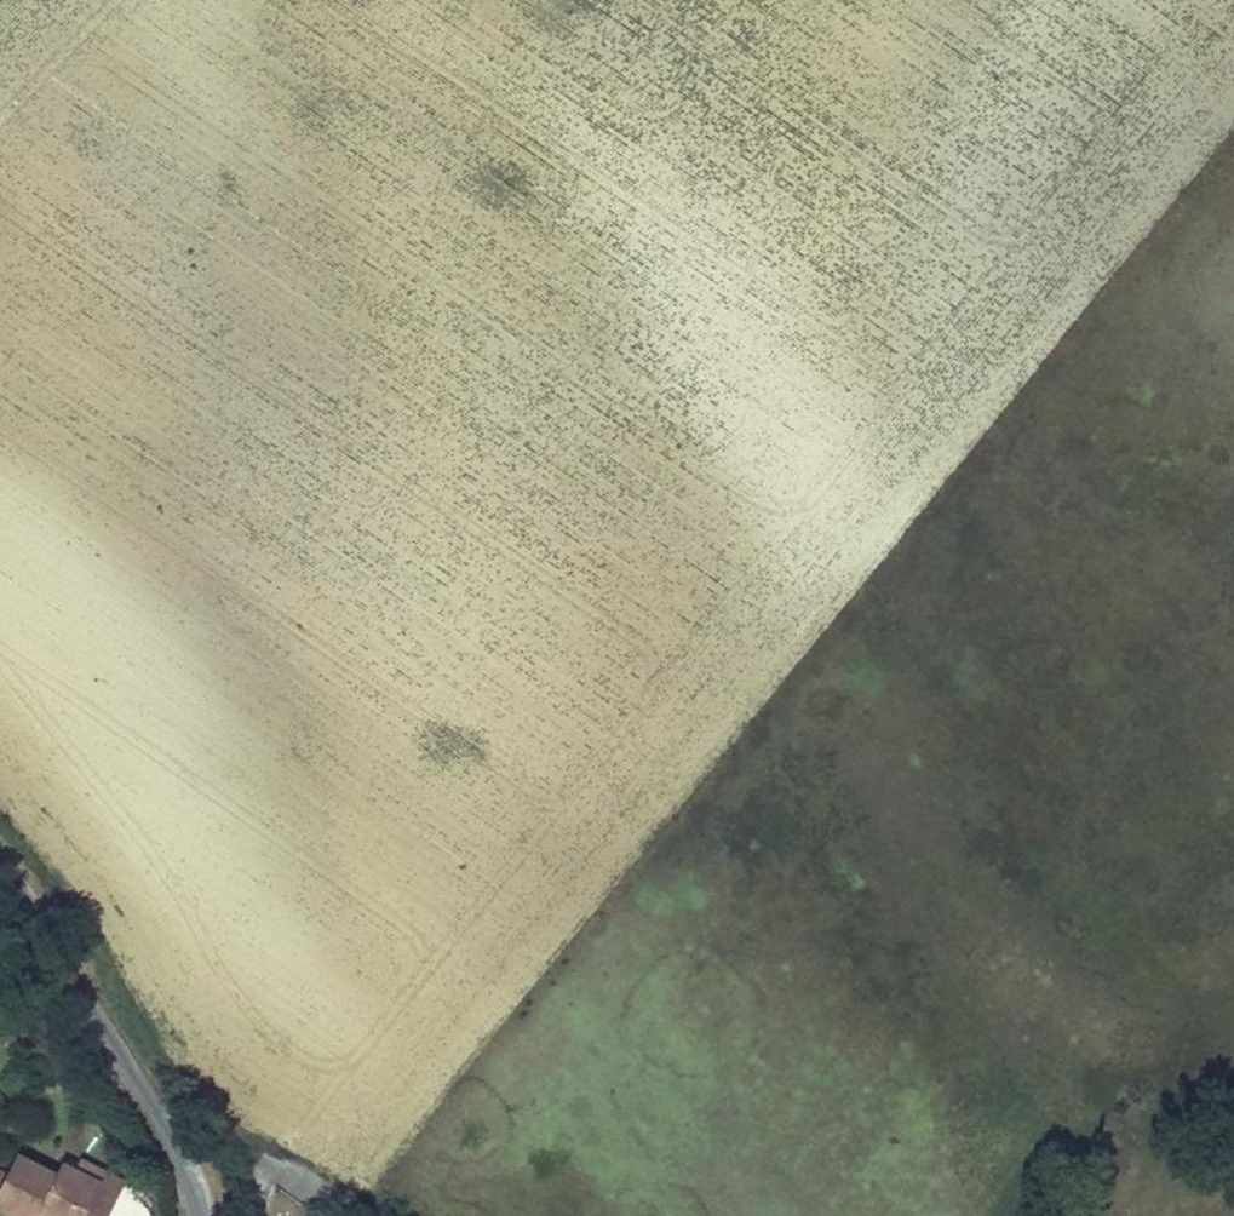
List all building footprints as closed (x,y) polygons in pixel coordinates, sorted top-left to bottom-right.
[(111,1196),(88,1183),(91,1178),(69,1165),(60,1161),(55,1170),(18,1149),(6,1171),(0,1167),(0,1203),(23,1215),(34,1215),(37,1210),(48,1215),(100,1215),(111,1196)] [(88,1183),(111,1196),(120,1179),(75,1154),(69,1165),(91,1178),(88,1183)]
